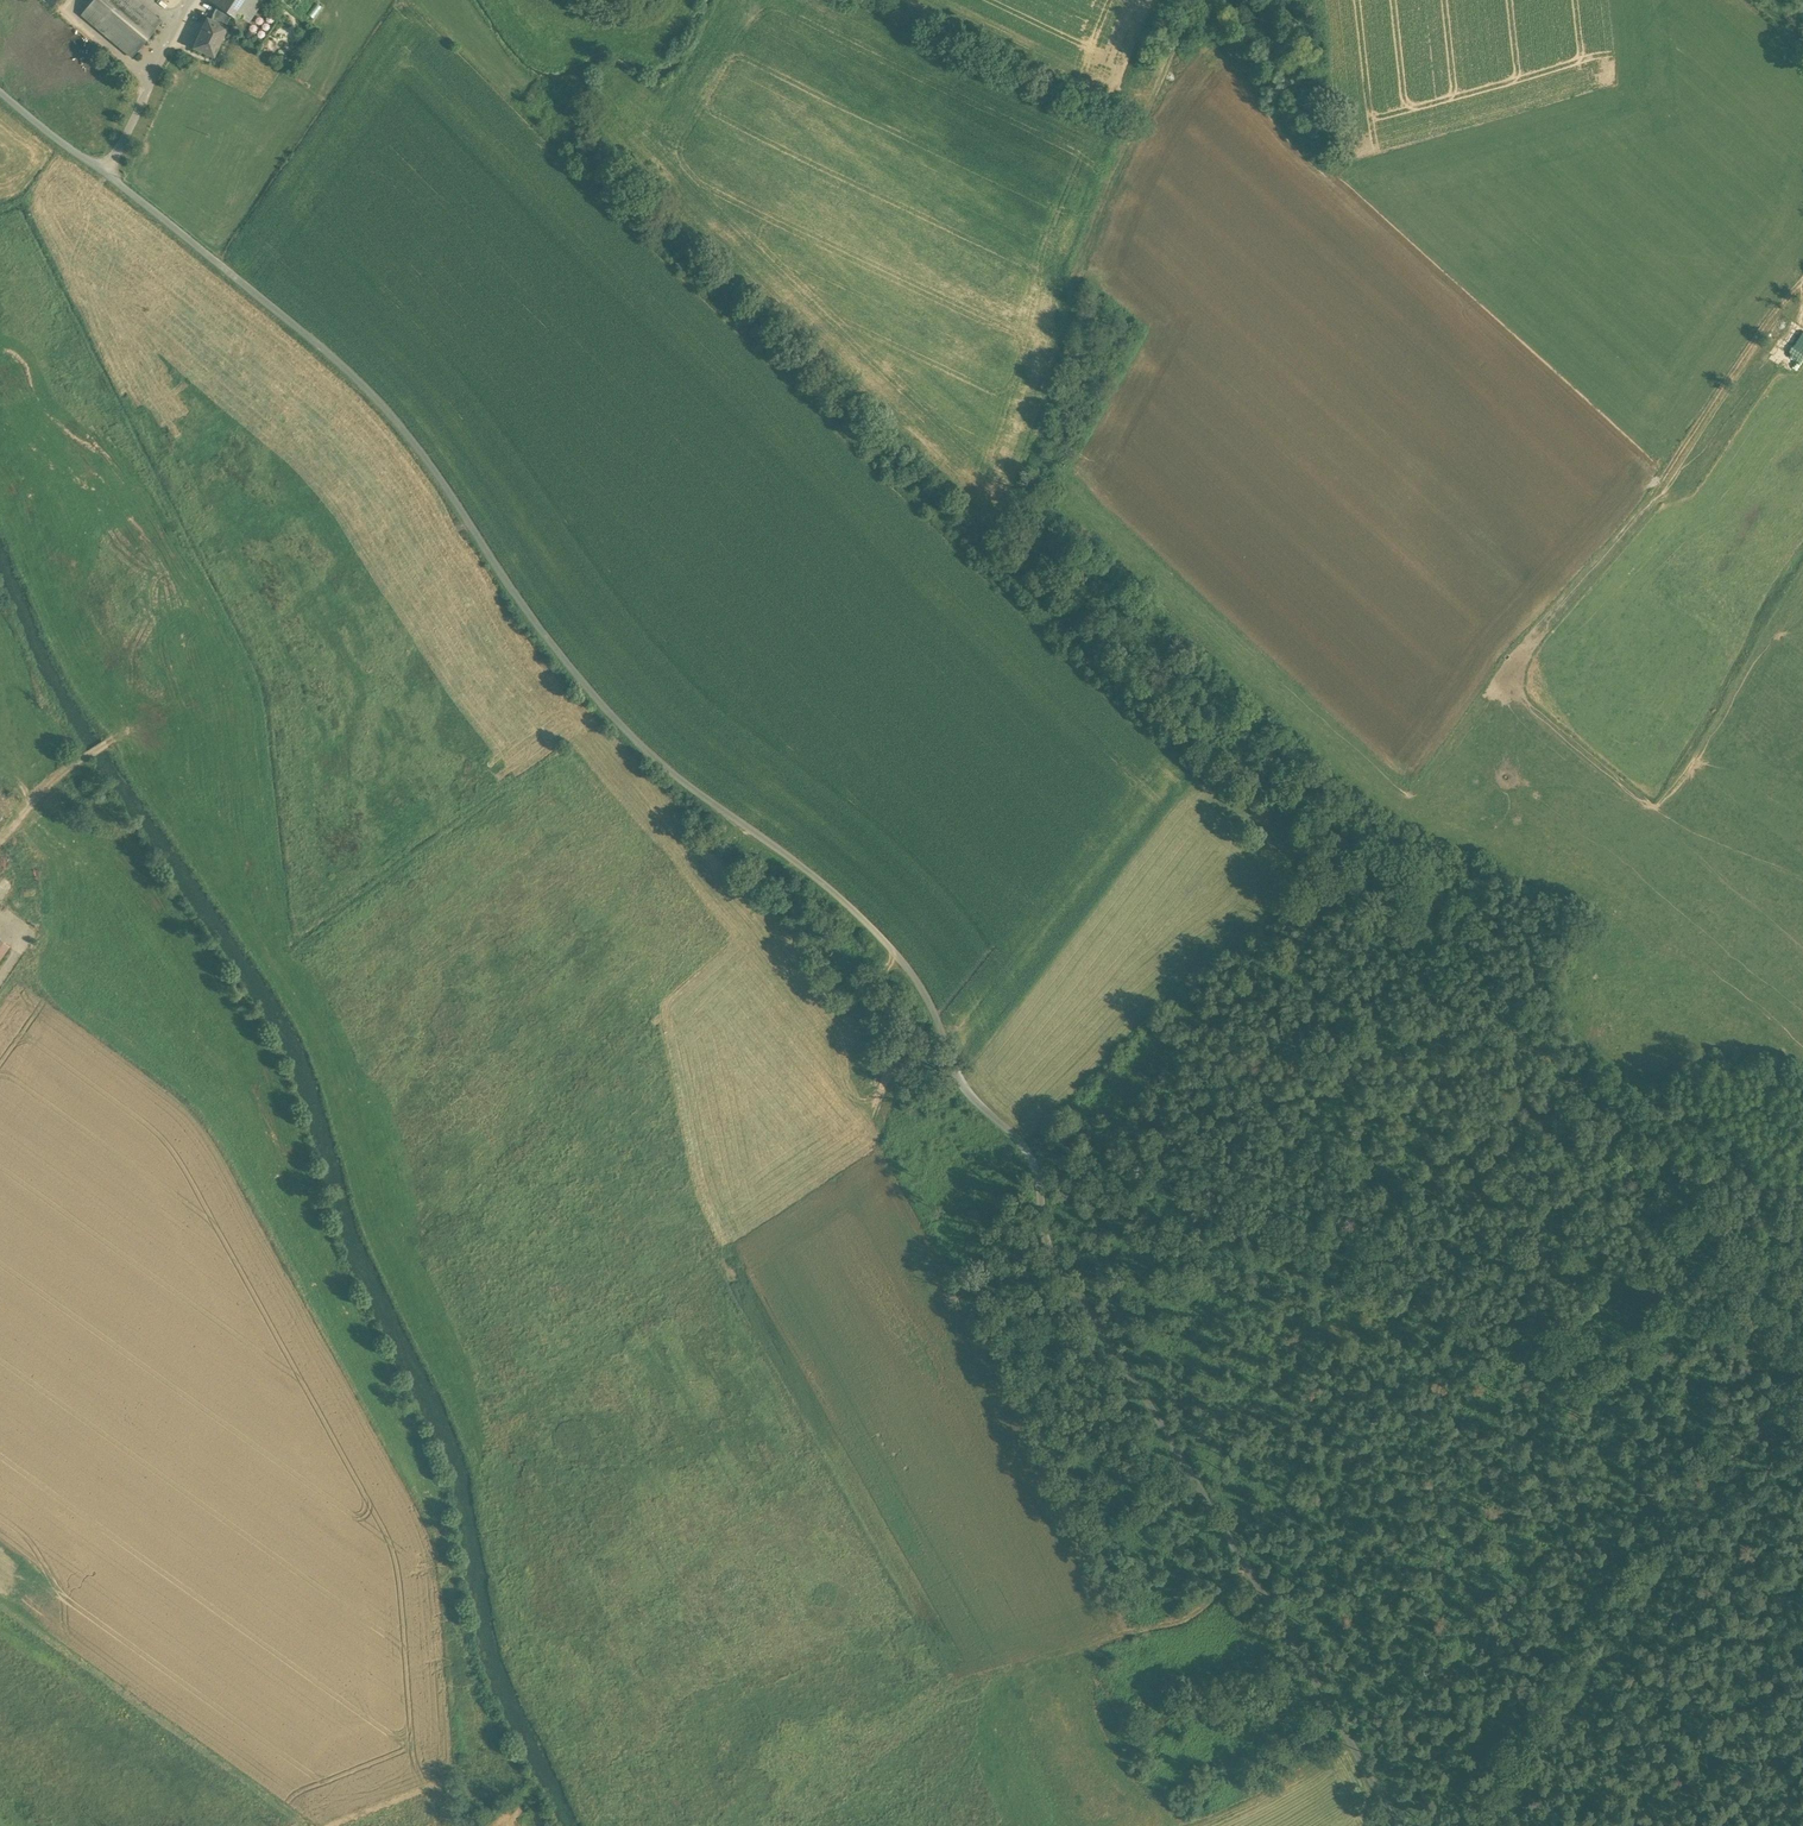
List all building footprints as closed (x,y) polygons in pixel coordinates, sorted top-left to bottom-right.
[(136,0),(93,0),(81,14),(132,57),(162,21),(136,0)] [(218,4),(233,13),(235,15),(237,12),(250,20),(264,0),(213,0),(218,4)] [(212,18),(227,25),(233,13),(218,4),(212,18)] [(227,25),(212,18),(208,17),(195,45),(214,54),(227,26),(227,25)] [(1573,1352),(1560,1353),(1561,1362),(1573,1361),(1573,1352)]
